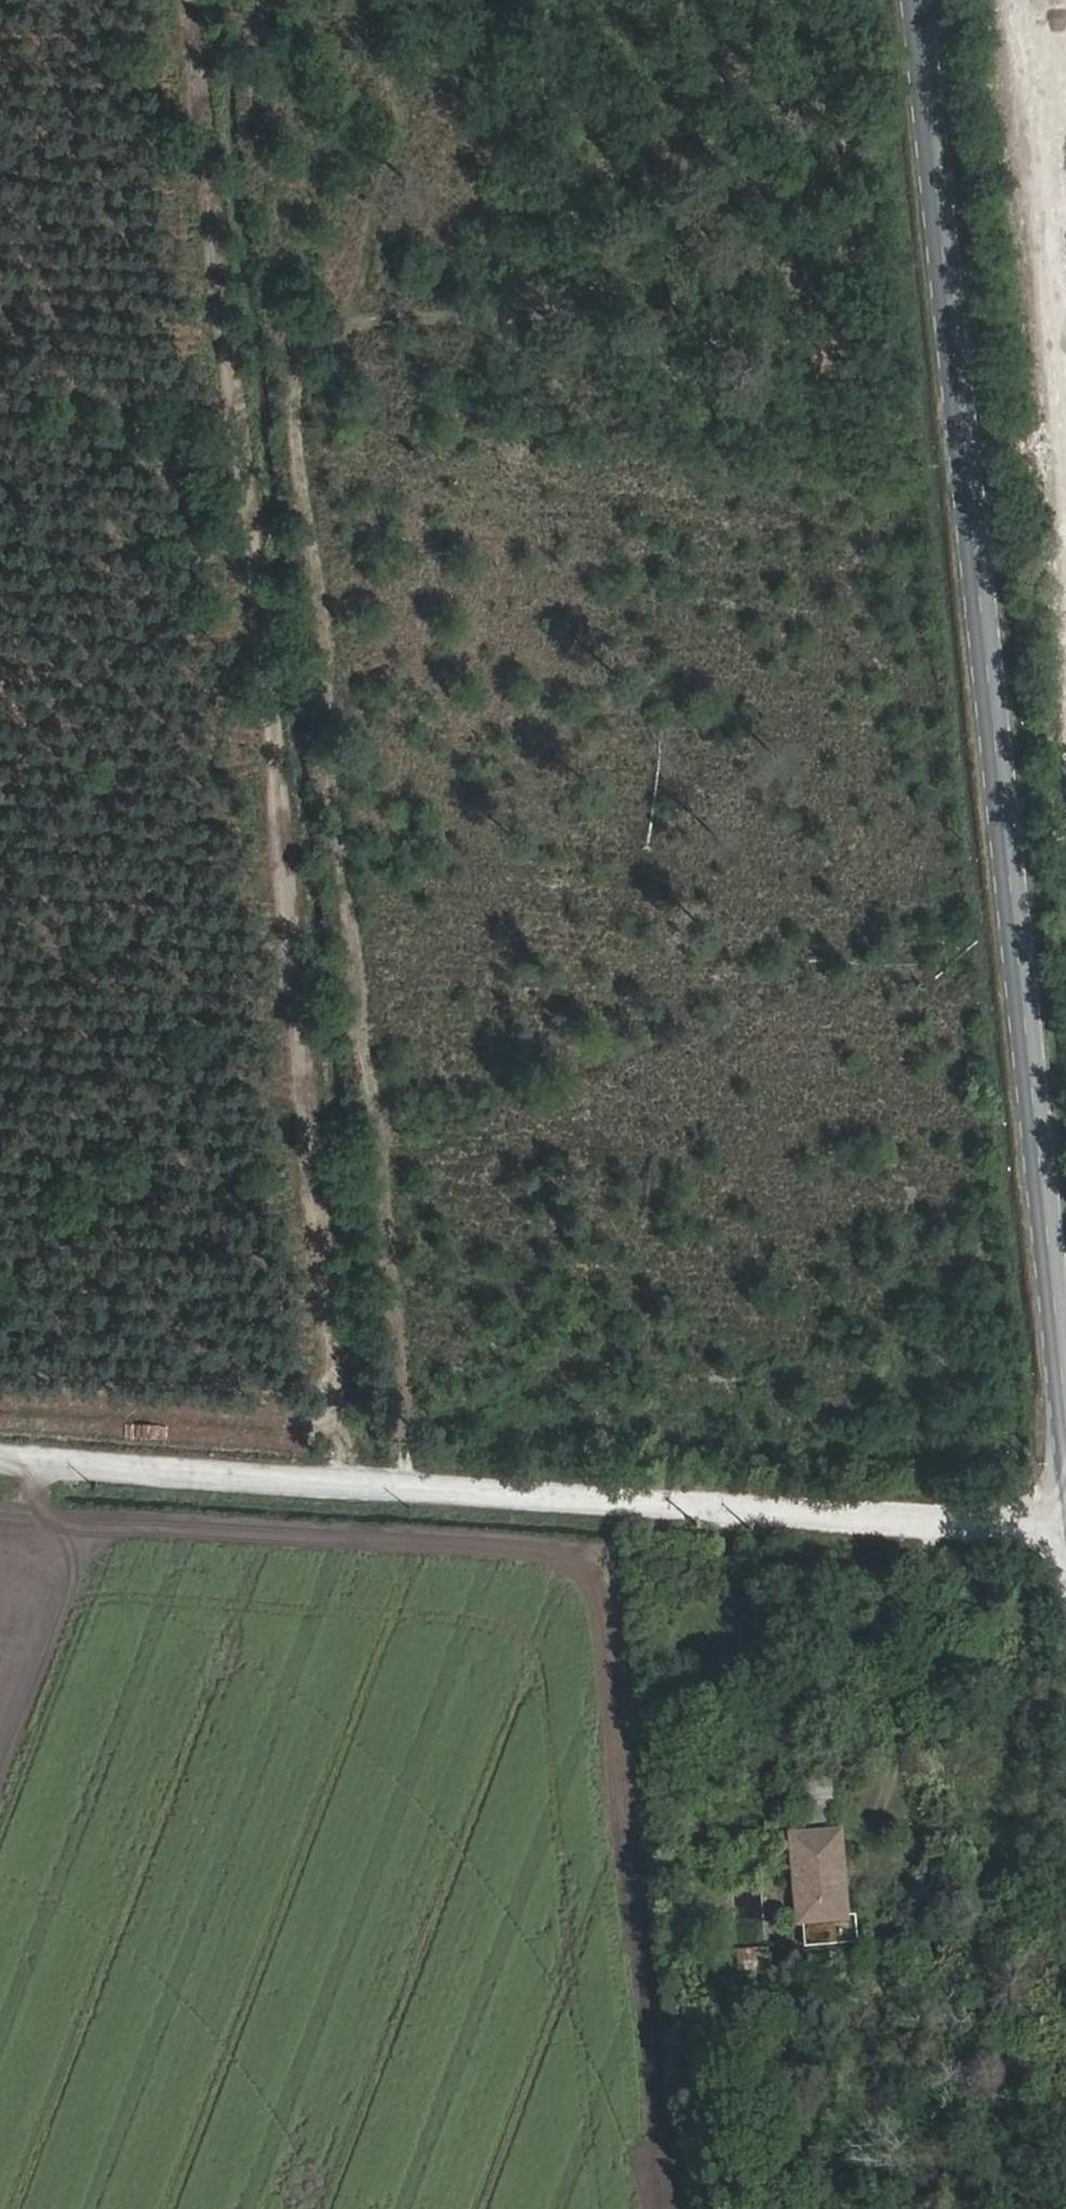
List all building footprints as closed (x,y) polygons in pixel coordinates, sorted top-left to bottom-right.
[(826,1748),(797,1749),(799,1793),(822,1792),(821,1778),(827,1777),(826,1748)] [(833,1803),(784,1804),(787,1892),(793,1891),(793,1915),(844,1913),(843,1888),(835,1888),(833,1803)] [(769,1947),(736,1947),(736,1976),(769,1976),(769,1947)]
